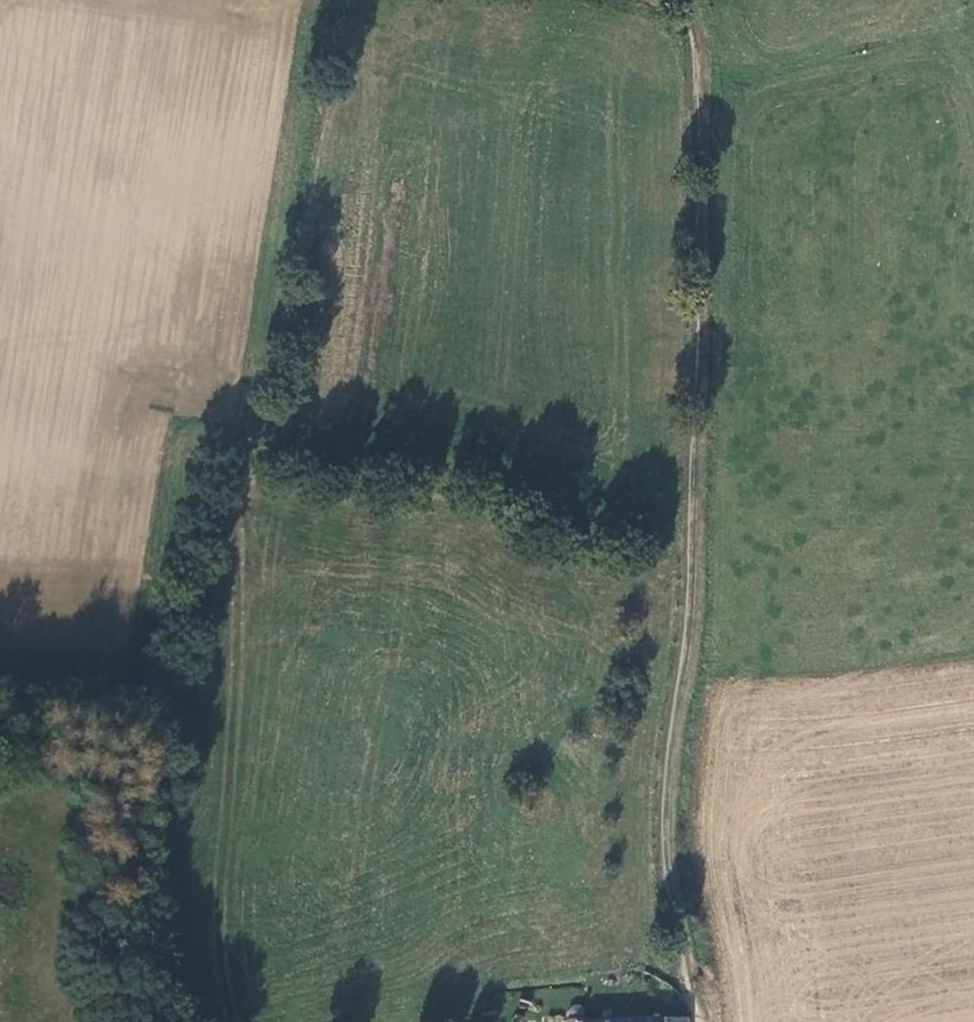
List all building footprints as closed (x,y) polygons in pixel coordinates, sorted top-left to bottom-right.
[(685,1020),(661,1020),(592,1021),(576,1021),(577,1018),(576,1014),(572,1011),(568,1011),(565,1013),(564,1016),(565,1020),(565,1021),(685,1021),(685,1020)]
